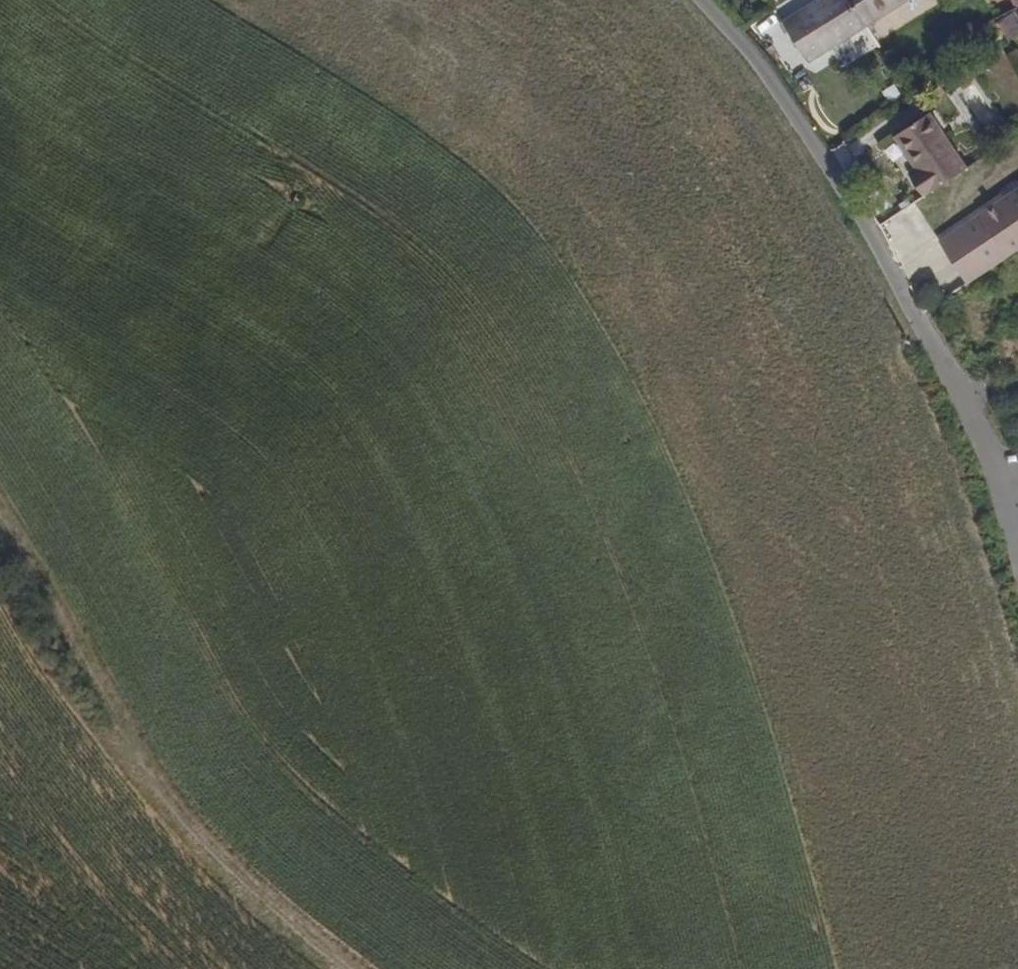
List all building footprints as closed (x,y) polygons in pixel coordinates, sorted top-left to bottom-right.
[(870,27),(853,0),(816,0),(782,22),(810,66),(870,27)] [(912,0),(853,0),(870,27),(912,0)] [(1012,12),(1002,16),(1011,35),(1017,31),(1017,24),(1012,12)] [(922,200),(965,170),(927,113),(894,136),(916,170),(907,177),(922,200)] [(1017,249),(1017,188),(940,242),(969,283),(1017,249)]
